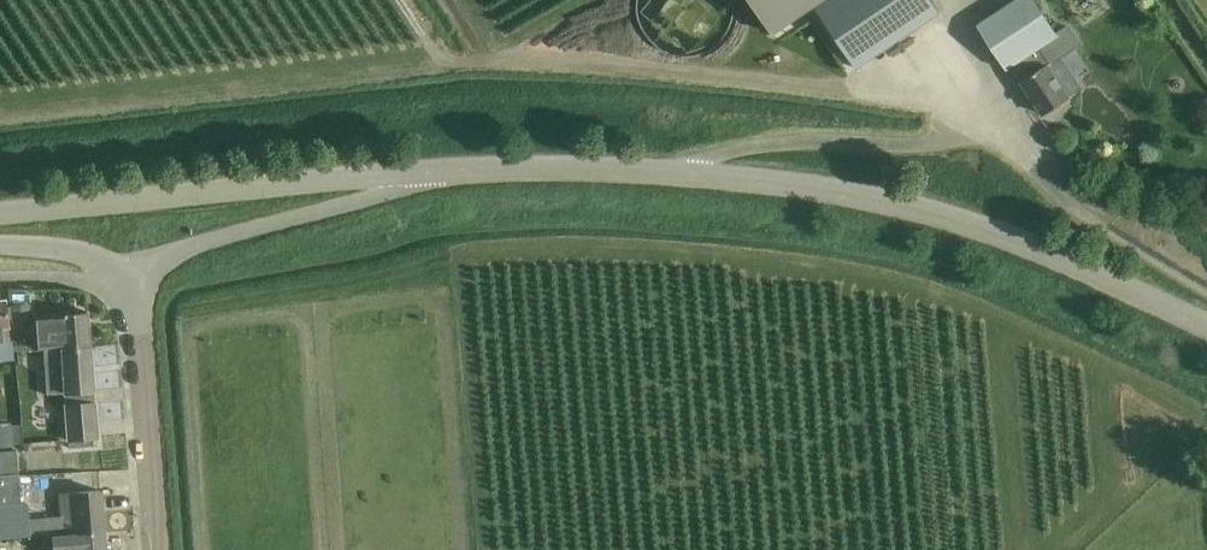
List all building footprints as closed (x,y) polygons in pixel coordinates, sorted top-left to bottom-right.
[(935,0),(752,0),(774,33),(814,6),(855,67),(941,9),(935,0)] [(1047,64),(1080,43),(1068,25),(1057,33),(1035,0),(1015,0),(977,25),(1005,67),(1009,64),(1043,114),(1069,97),(1047,64)] [(14,359),(12,339),(7,339),(3,302),(0,303),(0,360),(14,359)] [(42,349),(90,347),(87,312),(36,316),(38,348),(42,348),(42,349)] [(42,349),(46,394),(93,391),(90,347),(42,349)] [(14,423),(13,402),(0,402),(0,423),(14,423)] [(97,437),(94,403),(64,405),(67,440),(97,437)] [(0,425),(0,445),(12,444),(10,424),(0,425)] [(28,537),(26,504),(20,504),(16,451),(0,453),(0,539),(28,537)] [(59,493),(59,495),(61,518),(42,519),(42,524),(29,525),(30,539),(43,538),(104,533),(100,490),(59,493)] [(43,538),(44,549),(45,549),(55,549),(105,549),(104,533),(43,538)]
